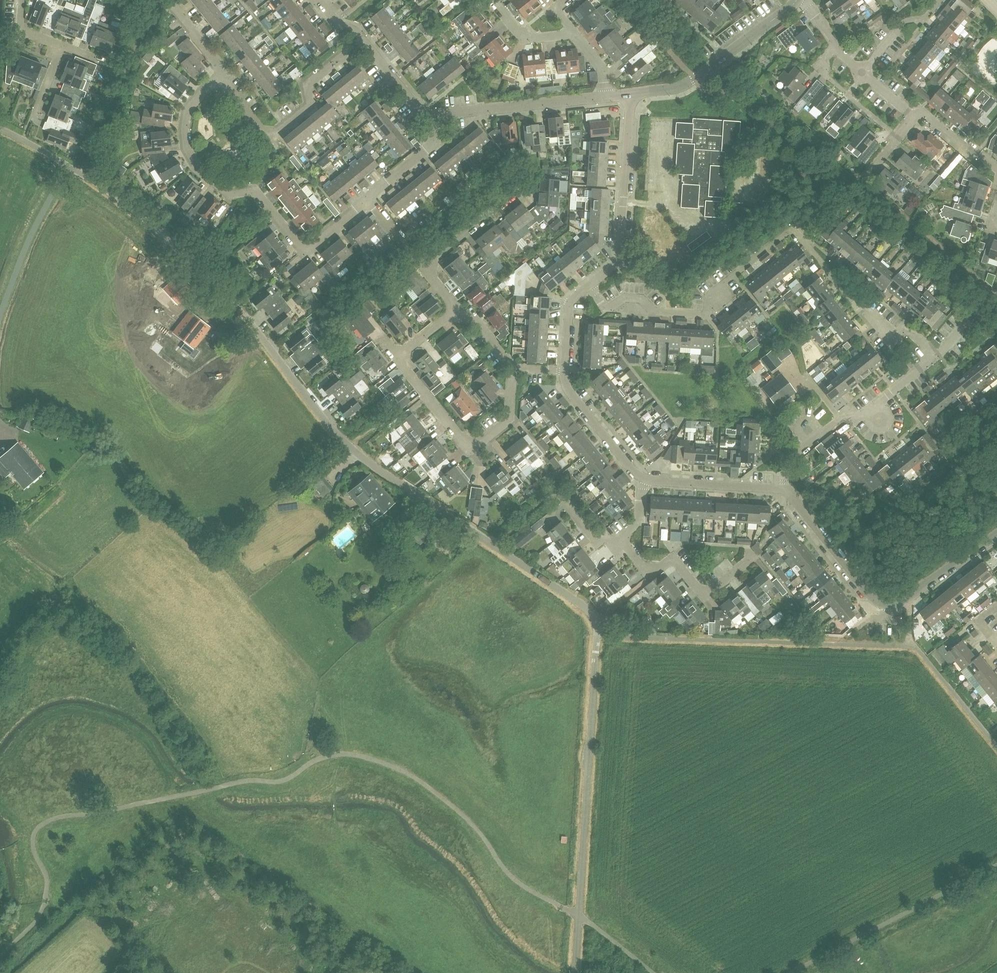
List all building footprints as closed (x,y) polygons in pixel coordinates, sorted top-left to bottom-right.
[(42,26),(46,15),(52,17),(52,16),(57,4),(59,0),(38,0),(37,2),(30,21),(42,26)] [(202,15),(215,5),(211,0),(202,0),(195,6),(202,15)] [(269,0),(276,9),(287,0),(269,0)] [(291,0),(287,0),(276,9),(283,18),(297,7),(291,0)] [(533,12),(523,0),(512,0),(511,1),(511,2),(506,6),(514,15),(519,11),(525,19),(533,12)] [(533,12),(542,6),(537,0),(523,0),(533,12)] [(580,23),(596,10),(590,3),(593,1),(593,0),(576,0),(572,4),(576,9),(572,13),(580,23)] [(677,6),(680,9),(681,7),(686,11),(696,0),(682,0),(677,6)] [(693,20),(710,0),(711,0),(704,0),(703,2),(700,0),(696,0),(686,11),(692,16),(690,18),(693,20)] [(714,3),(710,0),(693,20),(696,23),(698,21),(703,26),(714,12),(710,8),(714,3)] [(838,0),(832,0),(822,7),(825,11),(830,8),(837,18),(846,12),(838,0)] [(855,5),(851,0),(838,0),(846,12),(850,16),(858,10),(855,5)] [(894,2),(899,9),(905,5),(901,0),(897,0),(894,2)] [(952,1),(972,19),(976,15),(972,11),(976,7),(968,0),(953,0),(952,1)] [(743,1),(738,4),(743,12),(748,8),(743,1)] [(969,23),(972,19),(952,1),(945,10),(961,23),(965,19),(969,23)] [(96,3),(94,8),(91,17),(91,18),(86,29),(95,32),(90,45),(100,49),(109,25),(99,21),(105,6),(96,3)] [(241,3),(237,6),(242,13),(246,10),(241,3)] [(439,11),(443,16),(453,8),(449,3),(445,6),(439,11)] [(54,31),(64,35),(74,11),(57,4),(52,16),(59,19),(54,31)] [(202,15),(210,24),(222,14),(215,5),(202,15)] [(74,11),(64,35),(75,39),(79,27),(86,29),(91,18),(91,17),(94,8),(90,6),(86,7),(83,14),(74,11)] [(290,27),(304,16),(297,7),(283,18),(290,27)] [(379,27),(391,17),(383,8),(371,18),(379,27)] [(597,35),(599,33),(611,23),(604,14),(601,17),(596,10),(580,23),(588,33),(592,29),(597,35)] [(938,18),(941,20),(954,32),(961,23),(945,10),(938,18)] [(487,19),(480,11),(472,17),(468,12),(459,20),(460,21),(456,25),(462,32),(466,29),(469,33),(487,19)] [(714,12),(703,26),(711,33),(727,14),(723,11),(719,16),(714,12)] [(882,12),(877,16),(880,20),(885,16),(882,12)] [(222,14),(210,24),(217,33),(229,23),(222,14)] [(304,16),(290,27),(297,36),(311,25),(304,16)] [(398,26),(391,17),(379,27),(386,36),(398,26)] [(470,44),(464,49),(468,54),(478,46),(474,43),(493,27),(487,19),(469,33),(465,36),(469,40),(467,41),(470,44)] [(959,36),(954,32),(941,20),(934,28),(947,40),(952,44),(959,36)] [(599,42),(607,52),(623,39),(617,32),(621,30),(614,21),(611,23),(599,33),(604,38),(599,42)] [(116,41),(123,43),(129,26),(122,24),(120,29),(109,25),(100,49),(111,53),(116,41)] [(798,38),(809,52),(819,44),(808,29),(809,28),(807,25),(804,25),(799,29),(795,24),(781,34),(790,45),(791,45),(790,44),(798,38)] [(228,45),(242,33),(240,30),(238,32),(233,25),(220,35),(228,45)] [(318,33),(311,25),(297,36),(304,45),(318,33)] [(386,36),(393,45),(405,35),(398,26),(386,36)] [(926,37),(929,39),(929,38),(940,48),(941,48),(947,40),(934,28),(926,37)] [(429,29),(423,34),(430,42),(436,37),(429,29)] [(982,35),(985,37),(985,38),(989,33),(985,29),(981,34),(982,35)] [(439,30),(434,34),(438,38),(439,38),(443,34),(439,30)] [(244,36),(242,33),(228,45),(235,53),(247,43),(242,37),(244,36)] [(312,54),(318,49),(326,42),(318,33),(304,45),(312,54)] [(413,44),(405,35),(393,45),(400,54),(413,44)] [(506,43),(500,35),(482,49),(489,57),(506,43)] [(964,40),(967,43),(972,46),(975,42),(968,36),(964,40)] [(201,54),(187,38),(179,45),(184,52),(188,58),(182,63),(193,77),(204,68),(196,58),(201,54)] [(943,50),(941,48),(940,48),(929,38),(929,39),(922,47),(936,58),(943,50)] [(624,64),(636,55),(639,52),(632,43),(628,46),(623,39),(607,52),(615,62),(620,58),(624,64)] [(642,59),(660,44),(655,39),(639,52),(636,55),(640,60),(627,71),(635,81),(650,69),(642,59)] [(965,54),(968,50),(972,46),(967,43),(964,40),(961,44),(964,47),(961,50),(965,54)] [(235,53),(242,62),(256,51),(254,48),(252,49),(247,43),(235,53)] [(506,43),(489,57),(495,66),(513,51),(506,43)] [(400,54),(408,63),(420,53),(413,44),(400,54)] [(478,46),(468,54),(472,59),(481,51),(478,46)] [(922,47),(915,55),(929,67),(936,58),(922,47)] [(150,49),(144,57),(149,61),(156,53),(150,49)] [(585,70),(584,58),(578,59),(577,49),(566,50),(569,73),(579,71),(585,70)] [(557,61),(551,62),(552,74),(558,73),(558,74),(569,73),(566,50),(556,51),(557,61)] [(957,54),(953,59),(958,62),(962,58),(965,54),(961,50),(957,54)] [(256,51),(242,62),(249,71),(262,61),(257,55),(259,54),(256,51)] [(543,53),(533,54),(535,76),(546,75),(552,74),(551,62),(545,62),(543,53)] [(535,76),(533,54),(522,55),(525,78),(535,76)] [(929,67),(915,55),(908,64),(911,67),(911,66),(922,75),(922,74),(929,67)] [(451,60),(445,65),(455,77),(465,70),(453,56),(450,58),(451,60)] [(12,63),(7,61),(5,83),(10,85),(12,80),(23,84),(32,61),(21,57),(16,69),(11,67),(12,63)] [(950,71),(955,66),(958,62),(953,59),(946,67),(950,71)] [(69,61),(65,72),(83,79),(85,73),(93,76),(97,65),(84,60),(82,66),(69,61)] [(42,65),(32,61),(23,84),(39,91),(44,80),(37,77),(42,65)] [(249,71),(257,80),(271,68),(269,66),(267,67),(262,61),(249,71)] [(503,74),(509,76),(513,65),(508,63),(503,74)] [(186,87),(185,86),(175,78),(179,72),(180,73),(181,73),(179,72),(170,64),(161,75),(166,80),(160,88),(158,90),(168,98),(172,93),(177,97),(177,98),(186,87)] [(438,68),(435,70),(446,85),(455,77),(445,65),(439,70),(438,68)] [(519,67),(513,65),(509,76),(515,79),(519,67)] [(303,73),(298,66),(289,74),(294,80),(303,73)] [(349,74),(359,86),(368,79),(358,66),(349,74)] [(926,77),(922,74),(922,75),(911,66),(911,67),(904,75),(914,83),(911,87),(918,93),(921,89),(918,87),(926,77)] [(946,67),(939,76),(943,79),(947,75),(950,71),(946,67)] [(257,80),(264,89),(276,79),(271,73),(273,71),(271,68),(257,80)] [(798,87),(806,77),(796,68),(789,76),(785,72),(780,79),(790,87),(785,94),(795,102),(803,92),(798,87)] [(434,75),(428,79),(438,92),(446,85),(435,70),(432,73),(434,75)] [(79,89),(83,79),(65,72),(61,82),(73,87),(71,93),(82,98),(84,98),(87,92),(79,89)] [(350,93),(359,86),(349,74),(340,81),(350,93)] [(271,98),(285,86),(283,83),(281,85),(276,79),(264,89),(271,98)] [(438,92),(428,79),(422,84),(420,82),(417,85),(428,99),(438,92)] [(341,101),(350,93),(340,81),(331,88),(341,101)] [(824,87),(820,92),(819,94),(811,88),(802,99),(810,106),(812,104),(823,113),(836,97),(824,87)] [(332,108),(333,108),(341,101),(331,88),(322,96),(328,103),(332,108)] [(926,99),(929,102),(932,99),(929,96),(927,95),(921,89),(918,93),(924,98),(926,99)] [(929,102),(938,110),(949,96),(941,89),(932,99),(929,102)] [(56,95),(52,105),(70,112),(72,107),(78,109),(82,98),(71,93),(69,100),(56,95)] [(958,103),(949,96),(938,110),(946,117),(958,103)] [(946,117),(954,124),(966,110),(962,107),(967,100),(963,97),(958,103),(946,117)] [(991,98),(987,102),(992,107),(996,102),(991,98)] [(362,112),(370,121),(382,111),(374,102),(362,112)] [(328,103),(319,110),(329,123),(336,118),(337,120),(340,117),(333,108),(332,108),(328,103)] [(798,103),(794,108),(799,112),(803,107),(798,103)] [(831,119),(834,121),(830,126),(837,132),(841,127),(842,128),(855,113),(844,104),(834,116),(830,112),(825,118),(829,122),(831,119)] [(68,118),(70,112),(52,105),(48,116),(60,121),(58,127),(65,130),(69,131),(73,120),(68,118)] [(154,105),(153,111),(144,110),(142,123),(164,127),(165,120),(170,121),(173,108),(154,105)] [(954,124),(963,131),(978,113),(979,111),(975,108),(970,114),(966,110),(954,124)] [(323,127),(329,123),(319,110),(310,118),(322,132),(325,129),(323,127)] [(129,121),(139,123),(141,112),(131,111),(129,121)] [(377,130),(389,120),(382,111),(370,121),(377,130)] [(600,112),(586,114),(586,121),(589,121),(591,136),(610,134),(609,121),(601,122),(600,112)] [(971,138),(983,124),(978,120),(982,116),(978,113),(963,131),(971,138)] [(319,134),(322,132),(310,118),(302,125),(312,137),(318,132),(319,134)] [(571,144),(570,132),(562,132),(561,118),(548,119),(550,138),(557,138),(558,146),(571,144)] [(724,198),(726,166),(725,166),(726,152),(737,153),(739,121),(693,118),(692,123),(677,122),(676,139),(683,139),(683,143),(678,143),(676,174),(684,175),(682,208),(698,209),(698,206),(705,207),(705,217),(720,218),(722,198),(724,198)] [(396,129),(389,120),(377,130),(384,139),(396,129)] [(493,131),(489,134),(504,153),(510,148),(510,142),(517,142),(515,123),(502,124),(502,130),(493,131)] [(293,132),(304,146),(307,144),(306,142),(312,137),(302,125),(293,132)] [(545,132),(539,133),(538,125),(524,127),(526,146),(534,145),(534,152),(547,150),(545,132)] [(863,162),(865,164),(874,152),(869,147),(875,139),(877,137),(864,126),(864,127),(862,130),(851,143),(847,147),(859,157),(858,158),(863,162)] [(479,128),(470,135),(482,149),(484,147),(483,145),(489,140),(479,128)] [(80,135),(69,131),(65,130),(63,133),(52,129),(47,141),(66,149),(69,140),(76,143),(80,135)] [(403,138),(396,129),(384,139),(391,147),(403,138)] [(83,137),(86,138),(90,139),(92,133),(86,130),(83,137)] [(142,132),(143,146),(143,155),(149,154),(159,153),(159,146),(171,145),(170,130),(151,132),(151,131),(142,132)] [(302,148),(304,146),(293,132),(284,139),(294,152),(300,146),(302,148)] [(921,133),(912,143),(926,155),(932,160),(936,155),(945,146),(934,136),(930,133),(926,138),(921,133)] [(479,152),(482,149),(470,135),(461,142),(471,155),(477,150),(479,152)] [(80,143),(84,144),(88,146),(90,140),(82,136),(80,143)] [(403,138),(391,147),(399,157),(411,147),(403,138)] [(461,142),(452,150),(464,164),(467,161),(465,160),(471,155),(461,142)] [(588,153),(607,154),(608,143),(590,142),(590,150),(588,150),(588,153)] [(452,150),(443,157),(453,169),(459,164),(461,166),(464,164),(452,150)] [(589,164),(606,165),(607,154),(588,153),(588,150),(581,150),(581,155),(589,155),(589,164)] [(359,160),(369,172),(378,165),(368,152),(359,160)] [(163,153),(159,153),(149,154),(149,155),(156,167),(163,180),(181,170),(174,157),(167,160),(163,153)] [(953,159),(958,164),(963,157),(958,153),(953,159)] [(905,154),(897,163),(912,176),(917,180),(922,174),(929,165),(920,158),(916,163),(912,160),(905,154)] [(306,171),(293,155),(289,159),(302,174),(306,171)] [(453,169),(443,157),(434,164),(446,178),(449,176),(447,174),(453,169)] [(968,169),(972,164),(964,157),(960,162),(968,169)] [(350,167),(360,179),(369,172),(359,160),(350,167)] [(588,172),(586,172),(586,174),(606,175),(606,165),(589,164),(588,172)] [(967,170),(964,178),(962,185),(964,185),(962,191),(968,193),(986,199),(990,187),(994,183),(972,164),(968,169),(967,170)] [(121,165),(117,171),(123,175),(127,169),(121,165)] [(350,167),(341,174),(351,187),(360,179),(350,167)] [(422,175),(432,187),(441,179),(431,167),(422,175)] [(539,191),(559,192),(559,180),(552,179),(552,169),(549,169),(548,170),(543,170),(542,170),(541,179),(540,179),(539,191)] [(896,178),(891,174),(886,169),(876,181),(892,194),(896,189),(900,192),(909,182),(900,174),(896,178)] [(586,172),(580,171),(579,176),(586,177),(588,177),(587,185),(605,187),(606,175),(586,174),(586,172)] [(129,172),(124,177),(130,182),(134,178),(133,176),(129,172)] [(289,183),(287,181),(281,173),(267,185),(271,190),(269,192),(273,196),(289,183)] [(332,182),(342,194),(351,187),(341,174),(332,182)] [(423,194),(432,187),(422,175),(413,182),(423,194)] [(194,187),(196,184),(187,177),(176,191),(182,196),(178,202),(187,210),(201,192),(194,187)] [(293,179),(289,183),(273,196),(276,200),(278,199),(282,204),(301,188),(293,179)] [(333,201),(342,194),(332,182),(323,189),(333,201)] [(423,194),(413,182),(404,189),(414,201),(423,194)] [(289,211),(290,213),(309,198),(301,188),(282,204),(285,206),(282,208),(287,213),(289,211)] [(406,208),(414,201),(404,189),(396,196),(406,208)] [(592,199),(590,199),(590,200),(609,201),(610,190),(592,189),(592,199)] [(537,211),(544,220),(545,221),(549,217),(550,206),(558,207),(559,192),(539,191),(538,200),(540,200),(539,206),(536,209),(537,211)] [(920,192),(916,197),(920,201),(924,196),(920,192)] [(956,203),(954,209),(968,213),(970,208),(982,212),(986,199),(968,193),(966,199),(961,198),(959,204),(956,203)] [(207,202),(202,198),(194,209),(192,207),(187,213),(198,221),(203,215),(210,221),(223,205),(212,196),(207,202)] [(406,208),(396,196),(386,204),(396,216),(406,208)] [(845,206),(850,200),(847,197),(841,203),(845,206)] [(295,224),(311,211),(316,207),(309,198),(290,213),(294,218),(292,220),(295,224)] [(335,217),(340,214),(327,198),(323,201),(335,217)] [(591,211),(608,212),(609,201),(590,200),(590,199),(583,198),(583,203),(591,204),(591,211)] [(513,211),(525,225),(527,227),(532,223),(532,222),(535,220),(539,225),(544,220),(537,211),(531,215),(522,204),(513,211)] [(951,236),(963,239),(963,241),(963,242),(965,243),(966,243),(968,243),(969,241),(970,242),(975,225),(973,225),(972,223),(974,215),(968,213),(954,209),(945,206),(944,208),(941,210),(942,211),(940,213),(942,217),(945,216),(947,219),(949,217),(951,220),(953,219),(956,220),(951,236)] [(908,207),(904,211),(910,216),(914,212),(908,207)] [(923,208),(917,214),(923,219),(926,215),(928,215),(927,213),(928,212),(923,208)] [(183,210),(177,217),(181,221),(187,213),(183,210)] [(311,211),(295,224),(299,228),(301,227),(305,232),(319,220),(311,211)] [(514,229),(509,233),(517,243),(522,239),(517,232),(525,225),(513,211),(505,218),(514,229)] [(581,223),(588,224),(588,221),(608,222),(608,212),(591,211),(590,219),(581,218),(581,223)] [(192,220),(186,215),(181,221),(187,225),(192,220)] [(827,240),(842,223),(834,215),(829,221),(827,220),(820,227),(822,229),(819,233),(827,240)] [(388,233),(380,223),(376,227),(368,217),(359,224),(370,238),(375,234),(380,240),(388,233)] [(588,221),(588,224),(590,224),(589,234),(591,234),(591,236),(593,238),(603,239),(604,233),(607,233),(608,222),(588,221)] [(827,240),(835,247),(847,234),(843,230),(846,226),(842,223),(827,240)] [(374,244),(370,238),(359,224),(349,232),(357,242),(353,245),(361,255),(362,257),(367,253),(365,251),(374,244)] [(496,225),(486,233),(498,248),(504,243),(509,250),(517,243),(509,233),(505,236),(496,225)] [(416,236),(413,232),(410,228),(405,233),(411,240),(416,236)] [(263,240),(259,235),(245,246),(250,251),(255,247),(262,255),(280,241),(273,232),(263,240)] [(492,253),(498,248),(486,233),(476,241),(487,254),(483,258),(491,269),(500,262),(492,253)] [(583,242),(581,240),(579,242),(592,257),(600,250),(599,248),(603,245),(603,239),(593,238),(591,236),(591,234),(589,234),(589,236),(583,242)] [(844,254),(855,241),(847,234),(835,247),(844,254)] [(572,250),(583,264),(592,257),(579,242),(581,240),(577,235),(573,238),(579,245),(572,250)] [(361,255),(353,245),(348,249),(340,239),(331,247),(342,261),(351,253),(356,259),(361,255)] [(700,245),(696,239),(687,245),(691,251),(700,245)] [(996,260),(996,241),(995,240),(991,253),(986,251),(982,262),(988,264),(990,257),(996,260)] [(281,242),(280,241),(262,255),(263,256),(261,262),(269,272),(283,261),(279,256),(287,249),(286,248),(287,246),(283,241),(281,242)] [(844,254),(852,261),(864,248),(855,241),(844,254)] [(796,244),(787,251),(799,265),(803,261),(806,265),(811,262),(796,244)] [(342,261),(331,247),(321,255),(329,264),(325,268),(333,278),(336,282),(340,278),(337,274),(347,266),(342,261)] [(445,269),(452,278),(467,266),(460,257),(465,253),(461,248),(451,256),(455,261),(445,269)] [(872,255),(864,248),(852,261),(860,268),(872,255)] [(564,254),(560,249),(556,252),(562,258),(555,264),(566,277),(575,271),(563,255),(564,254)] [(566,255),(564,254),(563,255),(575,271),(583,264),(572,250),(566,255)] [(779,257),(790,271),(799,265),(787,251),(779,257)] [(880,262),(872,255),(860,268),(868,275),(880,262)] [(779,257),(771,264),(782,278),(790,271),(779,257)] [(304,269),(303,269),(314,283),(320,279),(324,284),(326,283),(331,290),(338,284),(336,282),(333,278),(325,268),(321,272),(313,262),(311,263),(309,261),(302,267),(304,269)] [(519,268),(529,275),(533,271),(526,262),(519,268)] [(548,267),(543,262),(540,265),(545,272),(538,278),(549,291),(558,284),(546,269),(548,267)] [(876,282),(888,269),(880,262),(868,275),(876,282)] [(549,269),(548,267),(546,269),(558,284),(566,277),(555,264),(549,269)] [(773,285),(782,278),(771,264),(762,271),(773,285)] [(473,283),(479,279),(483,276),(479,271),(476,273),(472,269),(470,270),(467,266),(452,278),(459,287),(469,278),(473,283)] [(515,277),(526,280),(529,275),(519,268),(515,271),(515,277)] [(309,288),(314,283),(303,269),(294,277),(302,287),(297,290),(314,311),(322,304),(309,288)] [(888,269),(876,282),(885,290),(898,274),(898,273),(896,276),(888,269)] [(410,275),(406,271),(397,279),(404,288),(409,284),(417,294),(428,286),(415,271),(410,275)] [(515,277),(515,271),(503,281),(506,285),(514,286),(514,284),(515,277)] [(762,271),(754,278),(765,292),(773,285),(762,271)] [(812,297),(826,286),(816,273),(812,276),(816,281),(805,289),(812,297)] [(887,288),(895,295),(907,281),(898,274),(885,290),(887,288)] [(180,275),(165,289),(177,303),(193,289),(180,275)] [(489,283),(483,276),(479,279),(483,283),(466,297),(474,306),(476,304),(486,295),(483,292),(487,288),(486,286),(489,283)] [(514,284),(525,285),(526,280),(515,277),(514,284)] [(761,295),(765,292),(754,278),(745,285),(760,303),(764,299),(761,295)] [(944,280),(939,286),(943,290),(947,285),(948,284),(947,283),(944,280)] [(907,281),(895,295),(903,302),(915,288),(907,281)] [(390,284),(383,290),(387,295),(394,289),(390,284)] [(263,308),(268,314),(285,301),(278,292),(276,293),(271,286),(252,301),(260,310),(263,308)] [(826,286),(812,297),(819,305),(817,307),(831,296),(831,297),(833,295),(826,286)] [(903,302),(911,309),(923,295),(915,288),(903,302)] [(927,290),(923,295),(911,309),(920,316),(931,302),(935,298),(935,297),(927,290)] [(791,296),(787,292),(782,296),(786,300),(791,296)] [(300,294),(294,300),(298,305),(304,299),(300,294)] [(489,294),(486,295),(476,304),(483,313),(493,305),(498,310),(507,302),(501,294),(497,297),(496,296),(493,299),(489,294)] [(531,305),(529,305),(529,307),(548,308),(549,297),(532,296),(531,305)] [(817,307),(824,316),(838,305),(831,297),(831,296),(817,307)] [(410,306),(415,312),(419,317),(424,314),(428,318),(441,308),(433,298),(425,304),(420,299),(410,306)] [(939,302),(935,298),(931,302),(920,316),(928,323),(943,305),(939,302)] [(744,299),(740,302),(754,320),(763,313),(752,299),(747,303),(744,299)] [(368,300),(364,303),(364,304),(370,312),(375,309),(368,300)] [(292,310),(285,301),(268,314),(274,321),(270,324),(278,333),(291,321),(286,315),(292,310)] [(754,320),(740,302),(735,305),(739,309),(734,313),(746,327),(754,320)] [(370,312),(364,304),(359,308),(363,313),(347,325),(352,331),(357,327),(365,337),(375,329),(367,319),(373,315),(370,312)] [(548,319),(548,308),(529,307),(529,305),(522,304),(522,309),(531,310),(530,318),(548,319)] [(830,324),(844,313),(838,305),(824,316),(830,324)] [(928,323),(936,330),(948,316),(943,312),(947,308),(943,305),(928,323)] [(399,318),(404,315),(398,306),(393,310),(387,313),(391,318),(386,322),(396,336),(407,329),(399,318)] [(487,318),(500,334),(508,328),(506,324),(507,323),(496,311),(487,318)] [(737,333),(746,327),(734,313),(730,316),(727,312),(723,315),(737,333)] [(190,313),(175,333),(194,348),(209,327),(190,313)] [(830,324),(837,333),(851,322),(844,313),(830,324)] [(989,322),(979,313),(972,322),(982,330),(989,322)] [(728,340),(737,333),(723,315),(719,319),(722,323),(717,326),(728,340)] [(530,327),(528,326),(527,329),(547,330),(548,319),(530,318),(530,327)] [(599,324),(586,323),(585,335),(603,336),(604,325),(608,325),(608,320),(601,319),(599,319),(599,324)] [(637,340),(638,322),(627,321),(626,339),(637,340)] [(649,323),(638,322),(637,340),(648,340),(649,323)] [(862,335),(851,322),(837,333),(844,341),(854,333),(858,338),(862,335)] [(232,332),(223,323),(214,332),(221,341),(232,332)] [(648,340),(659,341),(660,323),(649,323),(648,340)] [(668,346),(669,346),(670,329),(671,329),(671,324),(660,323),(659,341),(669,342),(668,346)] [(546,341),(547,330),(527,329),(528,326),(521,326),(521,331),(529,331),(529,340),(546,341)] [(769,336),(777,330),(774,326),(766,332),(769,336)] [(312,334),(312,335),(307,328),(301,333),(287,344),(294,353),(297,350),(303,357),(320,343),(312,334)] [(681,329),(671,329),(670,329),(669,346),(680,347),(681,329)] [(680,347),(691,348),(692,330),(681,329),(680,347)] [(701,348),(703,331),(692,330),(691,348),(701,348)] [(703,331),(701,348),(713,349),(714,331),(703,331)] [(464,347),(453,333),(438,345),(449,358),(464,347)] [(585,335),(584,345),(602,347),(603,336),(585,335)] [(746,344),(751,351),(757,346),(752,339),(746,344)] [(528,348),(526,348),(526,350),(546,352),(546,341),(529,340),(528,348)] [(312,375),(318,370),(320,371),(323,369),(323,367),(326,364),(321,358),(327,353),(320,343),(303,357),(308,364),(305,366),(312,375)] [(472,361),(479,355),(470,344),(463,350),(472,361)] [(875,369),(884,362),(869,344),(865,347),(868,352),(864,355),(875,369)] [(602,357),(602,347),(584,345),(584,356),(602,357)] [(369,352),(365,347),(353,356),(361,366),(367,361),(376,371),(387,363),(374,348),(369,352)] [(787,347),(776,355),(781,362),(792,354),(787,347)] [(527,362),(545,363),(546,352),(526,350),(526,348),(519,348),(519,352),(528,353),(527,362)] [(983,360),(984,360),(995,374),(995,373),(992,370),(996,366),(996,367),(996,359),(989,349),(980,356),(983,360)] [(782,364),(777,358),(771,351),(761,359),(772,372),(782,364)] [(427,377),(422,381),(429,389),(440,380),(433,372),(439,367),(428,353),(416,363),(427,377)] [(864,355),(855,362),(867,376),(875,369),(864,355)] [(601,369),(602,357),(584,356),(583,367),(601,369)] [(983,360),(975,366),(986,380),(990,385),(996,380),(996,376),(995,374),(984,360),(983,360)] [(755,373),(763,367),(759,361),(751,368),(755,373)] [(855,362),(847,369),(858,383),(867,376),(855,362)] [(483,363),(479,366),(483,371),(487,368),(483,363)] [(990,385),(986,380),(975,366),(967,373),(978,387),(982,392),(990,385)] [(847,369),(839,375),(850,389),(858,383),(847,369)] [(497,396),(495,393),(492,390),(497,385),(486,372),(480,377),(482,380),(478,383),(482,388),(477,392),(487,404),(497,396)] [(590,383),(597,392),(611,380),(604,372),(590,383)] [(778,407),(797,392),(782,373),(763,387),(778,407)] [(967,373),(959,380),(958,380),(967,390),(966,391),(973,399),(982,392),(978,387),(967,373)] [(830,382),(841,396),(850,389),(839,375),(830,382)] [(332,393),(338,400),(354,386),(347,377),(341,382),(336,376),(322,387),(329,396),(332,393)] [(956,376),(947,383),(958,397),(966,391),(967,390),(958,380),(959,380),(956,376)] [(401,378),(395,383),(393,384),(389,379),(388,379),(378,387),(386,396),(390,393),(398,402),(393,406),(398,412),(411,402),(406,395),(412,391),(401,378)] [(457,378),(451,383),(452,385),(455,388),(461,383),(458,380),(457,378)] [(362,380),(354,386),(338,400),(343,407),(340,409),(347,418),(361,407),(356,400),(362,395),(360,394),(368,387),(362,380)] [(617,389),(611,380),(597,392),(603,399),(603,400),(617,389)] [(441,381),(430,390),(434,395),(436,394),(443,388),(445,386),(441,381)] [(833,403),(841,396),(830,382),(826,386),(822,381),(818,385),(833,403)] [(962,403),(958,397),(947,383),(938,390),(950,404),(954,409),(962,403)] [(602,401),(609,409),(623,398),(628,394),(621,386),(617,389),(603,400),(603,399),(602,401)] [(462,388),(455,393),(459,397),(450,404),(462,419),(470,412),(473,416),(480,410),(462,388)] [(526,397),(536,410),(550,399),(543,390),(533,399),(530,394),(526,397)] [(938,390),(930,397),(941,411),(950,404),(938,390)] [(930,397),(922,404),(933,417),(936,422),(940,418),(937,414),(941,411),(930,397)] [(630,407),(623,398),(609,409),(616,418),(630,407)] [(543,419),(557,408),(550,399),(536,410),(543,419)] [(991,403),(982,410),(987,415),(995,409),(991,403)] [(932,425),(936,422),(933,417),(922,404),(913,411),(924,425),(929,421),(932,425)] [(77,411),(60,405),(56,417),(72,423),(77,411)] [(630,407),(616,418),(622,426),(636,415),(630,407)] [(543,419),(550,427),(564,416),(563,416),(557,408),(543,419)] [(397,440),(399,438),(406,433),(419,422),(409,409),(388,425),(392,430),(392,433),(397,440)] [(567,413),(563,416),(564,416),(550,427),(554,432),(557,429),(560,433),(574,422),(567,413)] [(30,433),(36,420),(24,415),(18,428),(30,433)] [(643,424),(636,415),(622,426),(629,435),(643,424)] [(973,416),(966,422),(969,426),(977,420),(973,416)] [(737,424),(737,429),(760,431),(761,420),(743,418),(743,424),(737,424)] [(697,421),(686,420),(686,428),(696,428),(697,421)] [(406,447),(409,452),(419,444),(416,439),(426,431),(419,422),(406,433),(399,438),(406,447)] [(567,441),(581,430),(574,422),(560,433),(567,441)] [(629,435),(636,443),(650,432),(643,424),(629,435)] [(760,431),(737,429),(736,435),(742,436),(742,441),(759,442),(760,431)] [(574,450),(588,438),(581,430),(567,441),(564,444),(571,452),(574,450)] [(653,436),(650,432),(636,443),(643,452),(661,437),(658,433),(653,436)] [(943,432),(935,438),(942,447),(950,440),(943,432)] [(927,433),(918,440),(933,458),(937,455),(933,451),(938,447),(927,433)] [(832,455),(850,440),(847,436),(843,439),(839,435),(825,446),(832,455)] [(523,437),(514,444),(525,458),(530,465),(539,458),(544,454),(536,444),(531,448),(523,437)] [(661,437),(643,452),(650,460),(664,449),(660,444),(664,441),(661,437)] [(581,458),(594,447),(588,438),(574,450),(579,456),(581,458)] [(423,448),(419,444),(409,452),(407,453),(411,458),(420,451),(427,459),(443,446),(438,440),(435,441),(434,440),(423,448)] [(672,463),(683,464),(684,440),(679,440),(679,445),(673,445),(672,463)] [(690,441),(684,440),(683,464),(694,464),(695,446),(689,446),(690,441)] [(832,455),(839,463),(853,452),(849,448),(853,444),(850,440),(832,455)] [(910,447),(921,461),(923,464),(928,461),(928,462),(933,458),(918,440),(910,447)] [(759,453),(759,442),(742,441),(741,451),(739,450),(739,451),(754,452),(754,453),(759,453)] [(32,459),(18,443),(0,459),(0,472),(5,478),(11,473),(24,489),(44,473),(32,459)] [(530,465),(525,458),(514,444),(505,451),(514,462),(509,466),(515,473),(517,475),(530,465)] [(434,468),(426,474),(427,474),(430,478),(433,476),(440,470),(437,465),(446,458),(447,457),(446,455),(447,455),(448,453),(443,446),(427,459),(434,468)] [(694,464),(705,465),(706,447),(695,446),(694,464)] [(581,458),(587,467),(601,455),(594,447),(581,458)] [(717,448),(706,447),(705,465),(716,466),(717,448)] [(912,468),(921,461),(910,447),(901,454),(912,468)] [(736,462),(731,462),(731,467),(740,467),(740,462),(753,463),(754,453),(754,452),(739,451),(736,451),(735,457),(736,457),(736,462)] [(859,460),(853,452),(839,463),(845,472),(859,460)] [(893,460),(904,474),(906,477),(915,471),(912,468),(901,454),(893,460)] [(587,467),(594,475),(608,464),(601,455),(587,467)] [(549,461),(553,466),(557,463),(553,457),(549,461)] [(859,460),(845,472),(839,477),(846,485),(852,480),(866,469),(859,460)] [(900,478),(904,474),(893,460),(884,467),(899,485),(900,487),(904,484),(900,478)] [(557,463),(553,466),(558,471),(562,468),(557,463)] [(596,487),(597,486),(611,475),(611,476),(615,473),(608,464),(594,475),(597,478),(594,481),(593,483),(596,487)] [(440,470),(433,476),(437,481),(443,489),(448,486),(462,475),(464,473),(458,466),(456,467),(455,466),(444,475),(440,470)] [(523,483),(517,475),(515,473),(511,477),(502,466),(494,473),(505,487),(509,492),(518,485),(519,487),(523,483)] [(800,466),(799,467),(795,470),(801,478),(806,474),(800,466)] [(884,467),(876,474),(883,483),(883,484),(887,488),(891,484),(895,489),(899,485),(884,467)] [(852,480),(859,488),(873,477),(872,477),(866,469),(852,480)] [(940,469),(934,473),(938,478),(944,472),(942,469),(940,470),(940,469)] [(323,497),(333,488),(320,472),(310,481),(323,497)] [(348,493),(360,508),(384,488),(371,473),(348,493)] [(448,486),(443,489),(450,498),(455,494),(469,483),(467,482),(470,480),(464,473),(462,475),(448,486)] [(496,493),(505,487),(494,473),(485,480),(496,493)] [(873,477),(859,488),(859,489),(863,486),(870,494),(883,484),(883,483),(876,474),(872,477),(873,477)] [(597,486),(604,495),(618,484),(611,476),(611,475),(597,486)] [(921,479),(916,484),(921,490),(926,486),(921,479)] [(604,495),(611,503),(625,492),(618,484),(604,495)] [(477,487),(476,500),(474,515),(480,516),(483,488),(477,487)] [(384,488),(360,508),(373,523),(396,503),(384,488)] [(527,488),(524,491),(529,497),(532,494),(527,488)] [(887,488),(881,493),(885,498),(891,493),(887,488)] [(632,501),(625,492),(611,503),(621,516),(625,513),(622,509),(632,501)] [(823,495),(819,499),(823,504),(827,500),(823,495)] [(886,500),(890,505),(896,500),(892,495),(886,500)] [(647,503),(646,515),(656,515),(655,520),(660,521),(662,498),(651,497),(650,503),(647,503)] [(670,498),(662,498),(660,521),(666,521),(666,516),(672,516),(673,498),(670,498)] [(682,522),(684,499),(673,498),(672,516),(677,516),(677,522),(682,522)] [(693,517),(694,500),(684,499),(682,522),(687,523),(688,517),(693,517)] [(704,518),(705,500),(694,500),(693,517),(704,518)] [(704,518),(715,519),(716,501),(705,500),(704,518)] [(727,502),(716,501),(715,519),(726,520),(727,502)] [(736,522),(737,504),(738,504),(738,502),(727,502),(726,520),(736,520),(736,522)] [(595,503),(590,507),(594,512),(599,508),(595,503)] [(748,505),(738,504),(737,504),(736,522),(747,523),(748,505)] [(747,523),(758,523),(759,506),(748,505),(747,523)] [(759,506),(758,523),(769,524),(770,506),(759,506)] [(840,511),(833,516),(838,522),(844,517),(840,511)] [(535,532),(545,524),(541,519),(531,527),(535,532)] [(768,531),(775,540),(789,528),(782,520),(768,531)] [(554,541),(568,530),(561,522),(547,533),(554,541)] [(796,537),(789,528),(775,540),(782,548),(796,537)] [(558,560),(568,552),(564,548),(575,539),(568,530),(554,541),(558,546),(555,548),(555,551),(557,553),(554,555),(556,557),(552,560),(555,563),(558,560)] [(512,542),(518,549),(529,540),(523,533),(512,542)] [(782,548),(788,556),(802,545),(796,537),(782,548)] [(756,543),(752,547),(755,551),(759,547),(760,542),(756,541),(756,543)] [(803,544),(802,545),(788,556),(789,557),(790,556),(797,564),(811,553),(803,544)] [(589,557),(582,548),(571,557),(568,552),(558,560),(568,573),(575,568),(589,557)] [(762,555),(766,560),(771,557),(766,552),(762,555)] [(800,575),(803,572),(817,561),(811,553),(797,564),(801,569),(797,572),(800,575)] [(579,586),(586,581),(589,578),(595,574),(591,569),(596,565),(589,557),(575,568),(568,573),(579,586)] [(775,562),(771,557),(766,560),(771,566),(775,562)] [(799,576),(803,580),(806,584),(824,569),(817,561),(803,572),(800,575),(799,576)] [(974,570),(985,584),(994,576),(983,562),(974,570)] [(595,574),(589,578),(586,581),(590,586),(594,582),(595,583),(601,585),(600,587),(602,590),(603,589),(608,585),(621,574),(614,565),(604,574),(600,570),(595,573),(595,574)] [(776,572),(780,577),(784,574),(780,569),(776,572)] [(831,578),(824,569),(806,584),(809,588),(813,585),(817,589),(831,578)] [(976,591),(985,584),(974,570),(965,577),(976,591)] [(763,571),(755,578),(766,592),(770,588),(776,595),(779,592),(783,596),(787,592),(776,578),(772,582),(763,571)] [(621,574),(608,585),(603,589),(607,594),(607,596),(608,598),(608,599),(612,604),(621,596),(618,591),(628,583),(628,582),(629,579),(625,574),(622,575),(621,574)] [(784,574),(780,577),(784,583),(788,579),(784,574)] [(661,596),(675,585),(668,576),(667,576),(663,580),(659,576),(653,580),(644,588),(647,593),(654,587),(661,596)] [(967,598),(976,591),(965,577),(956,584),(967,598)] [(771,598),(766,592),(755,578),(746,585),(755,596),(750,599),(758,609),(771,598)] [(820,601),(838,586),(831,578),(817,589),(820,593),(816,597),(820,601)] [(967,598),(956,584),(947,591),(958,605),(967,598)] [(677,597),(682,593),(675,585),(661,596),(668,604),(662,609),(659,611),(663,616),(666,613),(675,606),(678,604),(681,602),(677,597)] [(831,606),(844,595),(838,586),(820,601),(823,605),(827,602),(831,606)] [(949,613),(958,605),(947,591),(938,599),(949,613)] [(737,592),(728,599),(739,613),(744,618),(752,612),(755,615),(759,611),(758,609),(750,599),(745,603),(737,592)] [(851,603),(846,597),(844,595),(831,606),(837,614),(851,603)] [(731,625),(731,619),(739,613),(728,599),(720,606),(722,609),(724,612),(723,613),(721,613),(721,618),(723,618),(723,625),(731,625)] [(938,599),(929,606),(940,620),(949,613),(938,599)] [(678,604),(675,606),(666,613),(670,618),(679,611),(685,619),(699,609),(692,600),(681,608),(678,604)] [(806,611),(810,608),(804,600),(800,603),(806,611)] [(848,627),(858,619),(862,616),(851,603),(837,614),(848,627)] [(644,610),(640,604),(635,608),(639,613),(641,612),(644,610)] [(932,627),(940,620),(929,606),(920,613),(932,627)] [(699,609),(685,619),(692,628),(706,617),(699,609)] [(781,613),(776,617),(779,622),(785,617),(781,613)] [(813,620),(818,625),(822,622),(818,616),(813,620)] [(949,651),(956,660),(970,649),(963,640),(949,651)] [(967,667),(977,658),(970,649),(956,660),(963,670),(967,667)] [(967,667),(974,675),(988,664),(981,655),(977,658),(967,667)] [(981,684),(995,673),(988,664),(974,675),(981,684)] [(988,693),(996,686),(996,675),(995,673),(981,684),(988,693)] [(996,701),(996,686),(988,693),(996,702),(996,701)]
